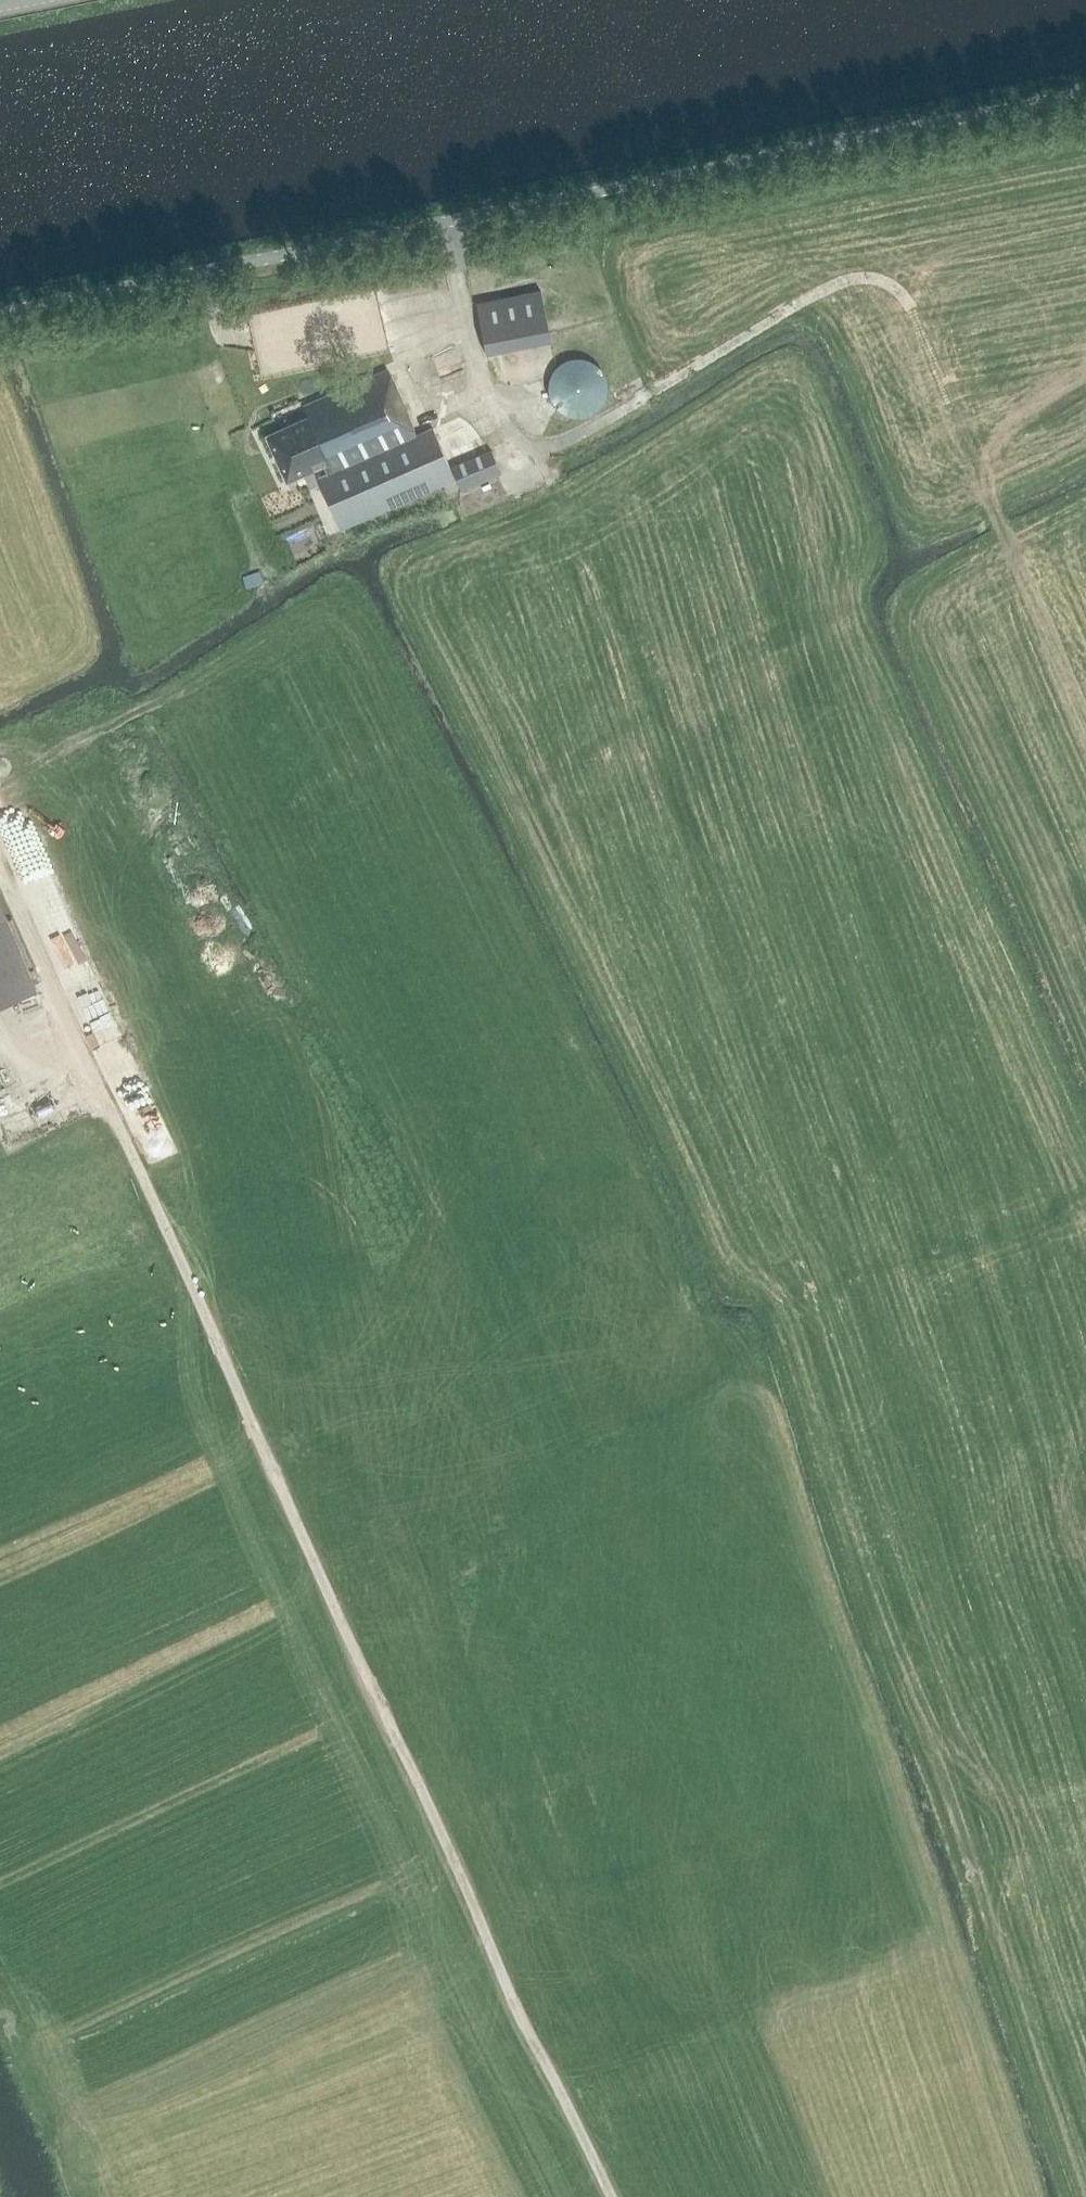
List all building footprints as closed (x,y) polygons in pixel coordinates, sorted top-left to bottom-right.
[(549,341),(538,290),(474,303),(485,354),(549,341)] [(604,397),(605,387),(604,377),(599,368),(591,362),(582,358),(572,358),(562,361),(554,367),(549,375),(546,385),(548,396),(552,405),(560,412),(570,416),(580,416),(590,413),(598,406),(604,397)] [(432,429),(415,435),(385,369),(303,407),(308,418),(268,436),(286,482),(329,464),(332,474),(317,481),(339,530),(455,481),(432,429)] [(501,475),(491,450),(451,467),(461,491),(501,475)] [(36,994),(0,908),(0,1009),(36,994)]
